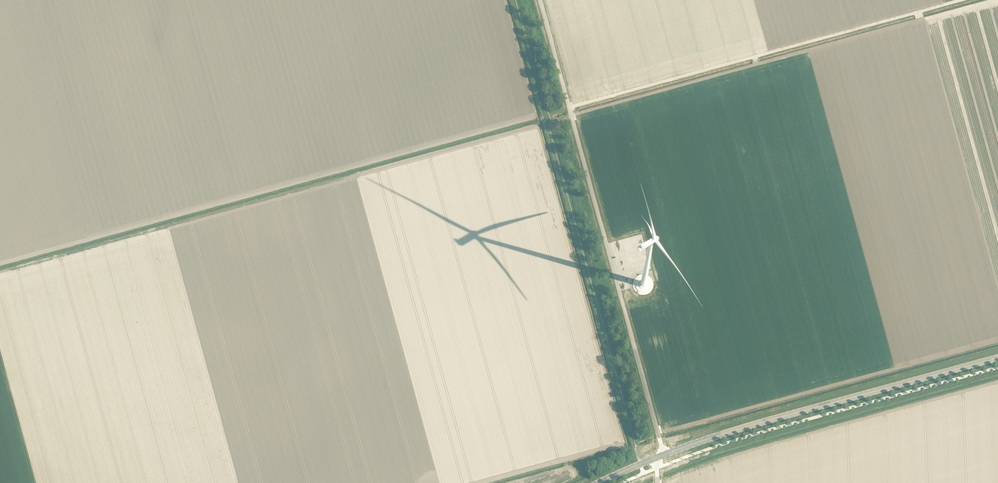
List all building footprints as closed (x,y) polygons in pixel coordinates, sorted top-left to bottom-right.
[(638,270),(630,279),(633,281),(641,273),(638,270)]
